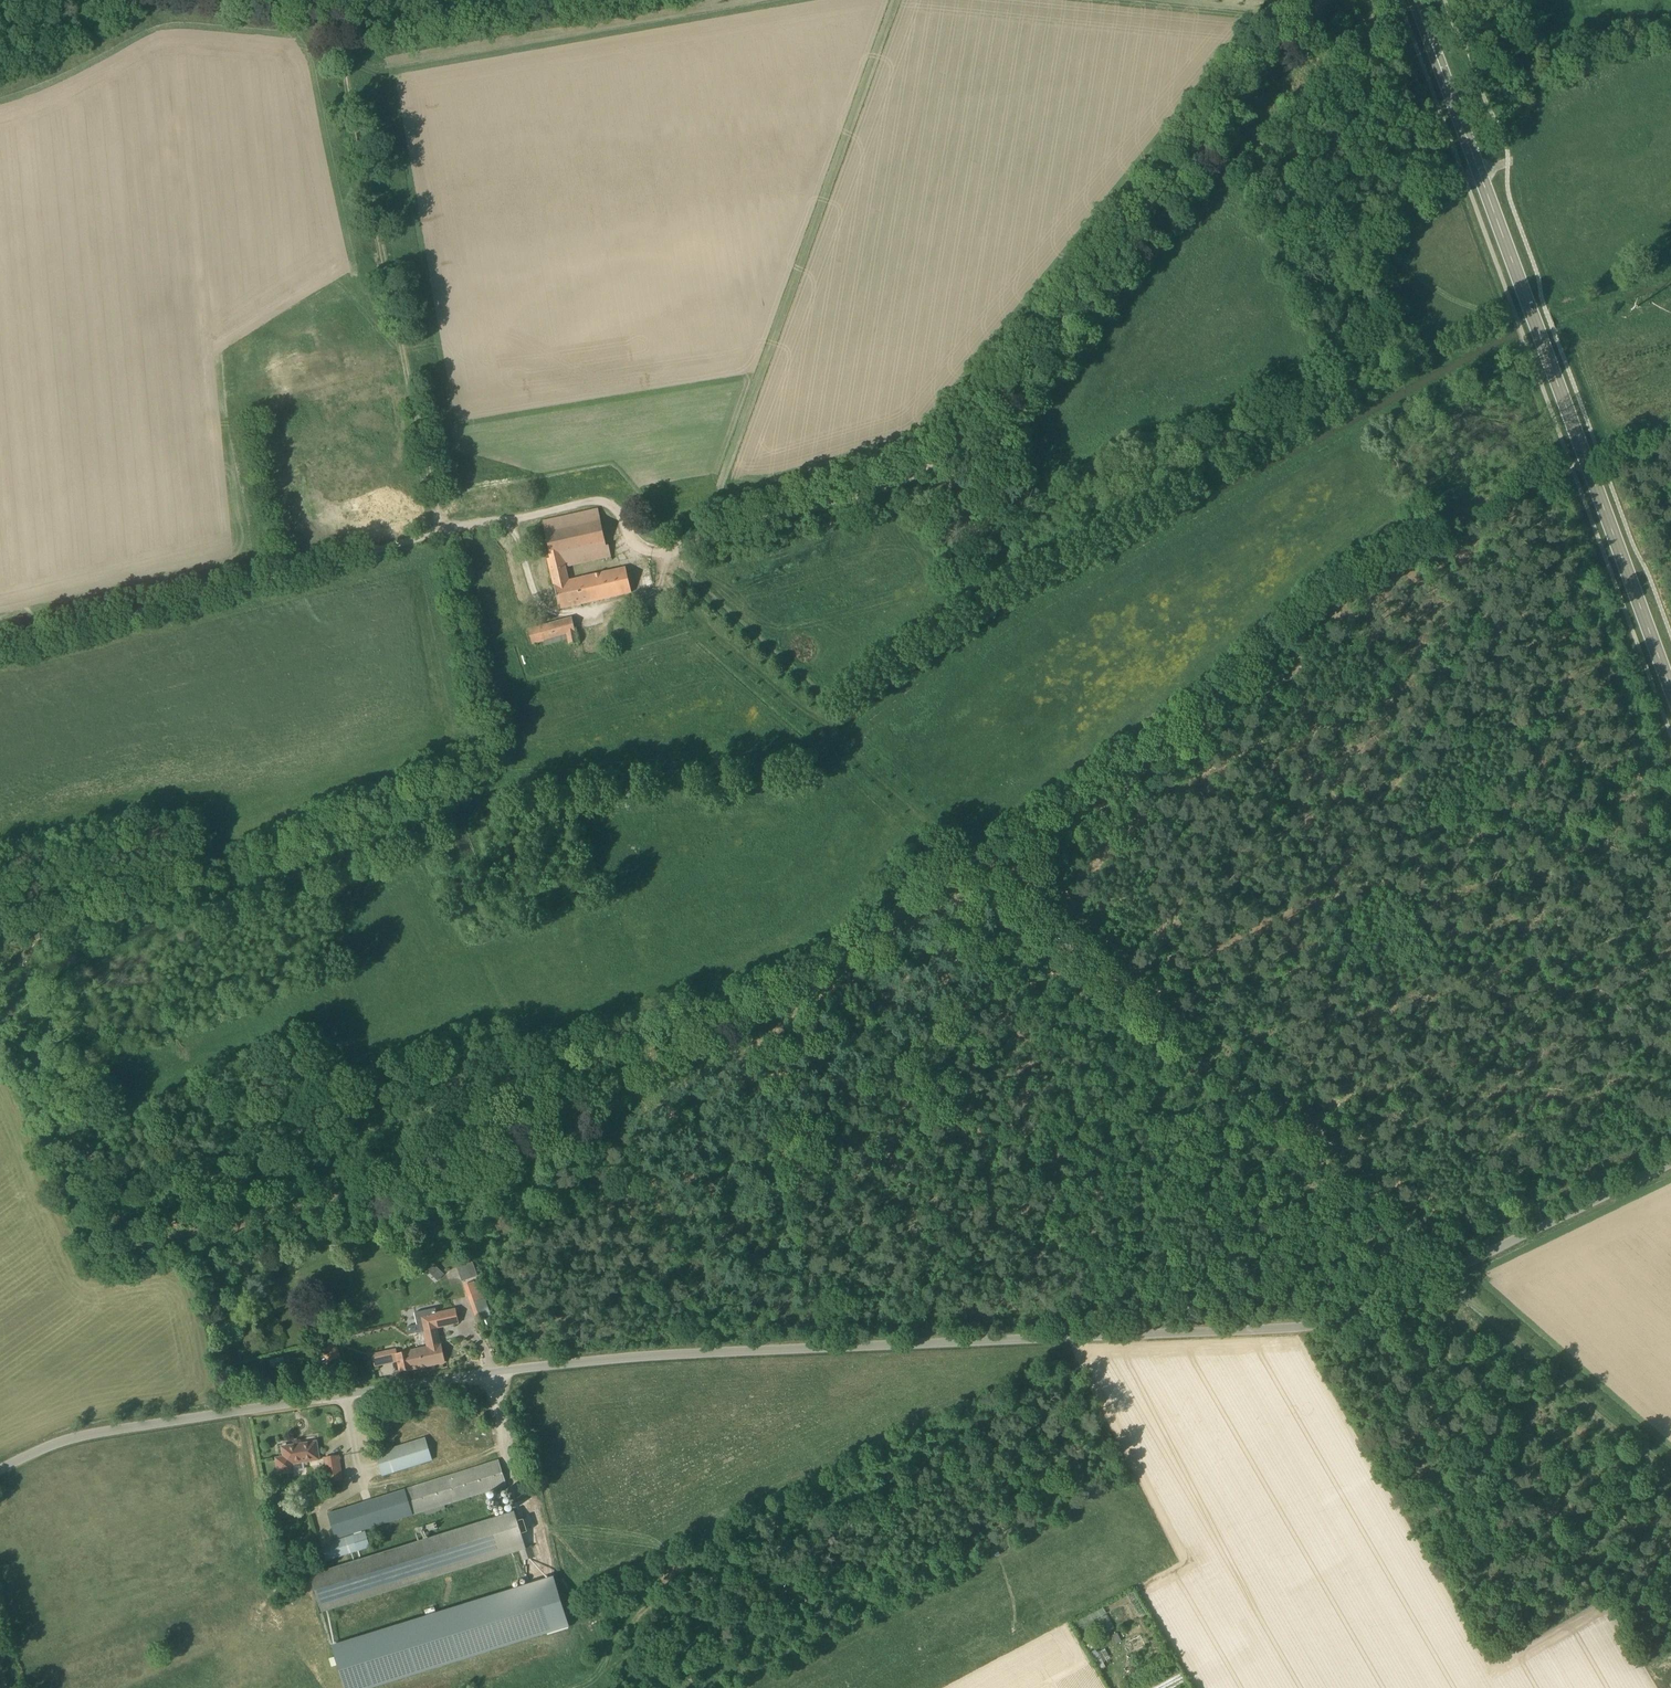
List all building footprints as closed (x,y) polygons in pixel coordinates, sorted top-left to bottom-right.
[(606,546),(598,509),(543,521),(551,558),(548,559),(560,609),(632,592),(626,568),(568,580),(565,568),(611,556),(609,545),(606,546)] [(577,642),(572,617),(527,629),(532,645),(544,641),(545,646),(567,639),(569,645),(577,642)] [(561,658),(559,650),(541,654),(533,656),(536,665),(561,658)] [(480,1275),(477,1268),(476,1268),(473,1261),(466,1264),(457,1267),(462,1281),(478,1276),(480,1275)] [(435,1264),(429,1270),(438,1279),(444,1273),(435,1264)] [(480,1291),(477,1281),(465,1285),(468,1295),(471,1304),(485,1300),(482,1291),(480,1291)] [(419,1333),(423,1332),(426,1348),(413,1351),(414,1354),(411,1355),(410,1351),(396,1354),(395,1350),(372,1355),(375,1366),(387,1363),(386,1360),(397,1357),(400,1372),(445,1362),(442,1349),(440,1350),(436,1327),(457,1323),(454,1309),(437,1312),(436,1308),(414,1313),(419,1333)] [(317,1352),(320,1351),(333,1346),(331,1340),(315,1346),(317,1352)] [(382,1476),(432,1461),(425,1438),(375,1453),(382,1476)] [(278,1474),(295,1471),(294,1463),(320,1459),(317,1442),(282,1447),(284,1456),(275,1457),(278,1474)] [(328,1482),(342,1480),(339,1456),(325,1458),(328,1482)] [(336,1540),(370,1529),(507,1487),(499,1460),(328,1513),(336,1540)] [(322,1613),(527,1549),(515,1511),(310,1575),(322,1613)] [(326,1562),(370,1548),(366,1532),(321,1546),(326,1562)] [(306,1557),(320,1552),(316,1537),(301,1542),(306,1557)] [(554,1577),(334,1646),(347,1687),(370,1687),(560,1629),(569,1626),(554,1577)]
